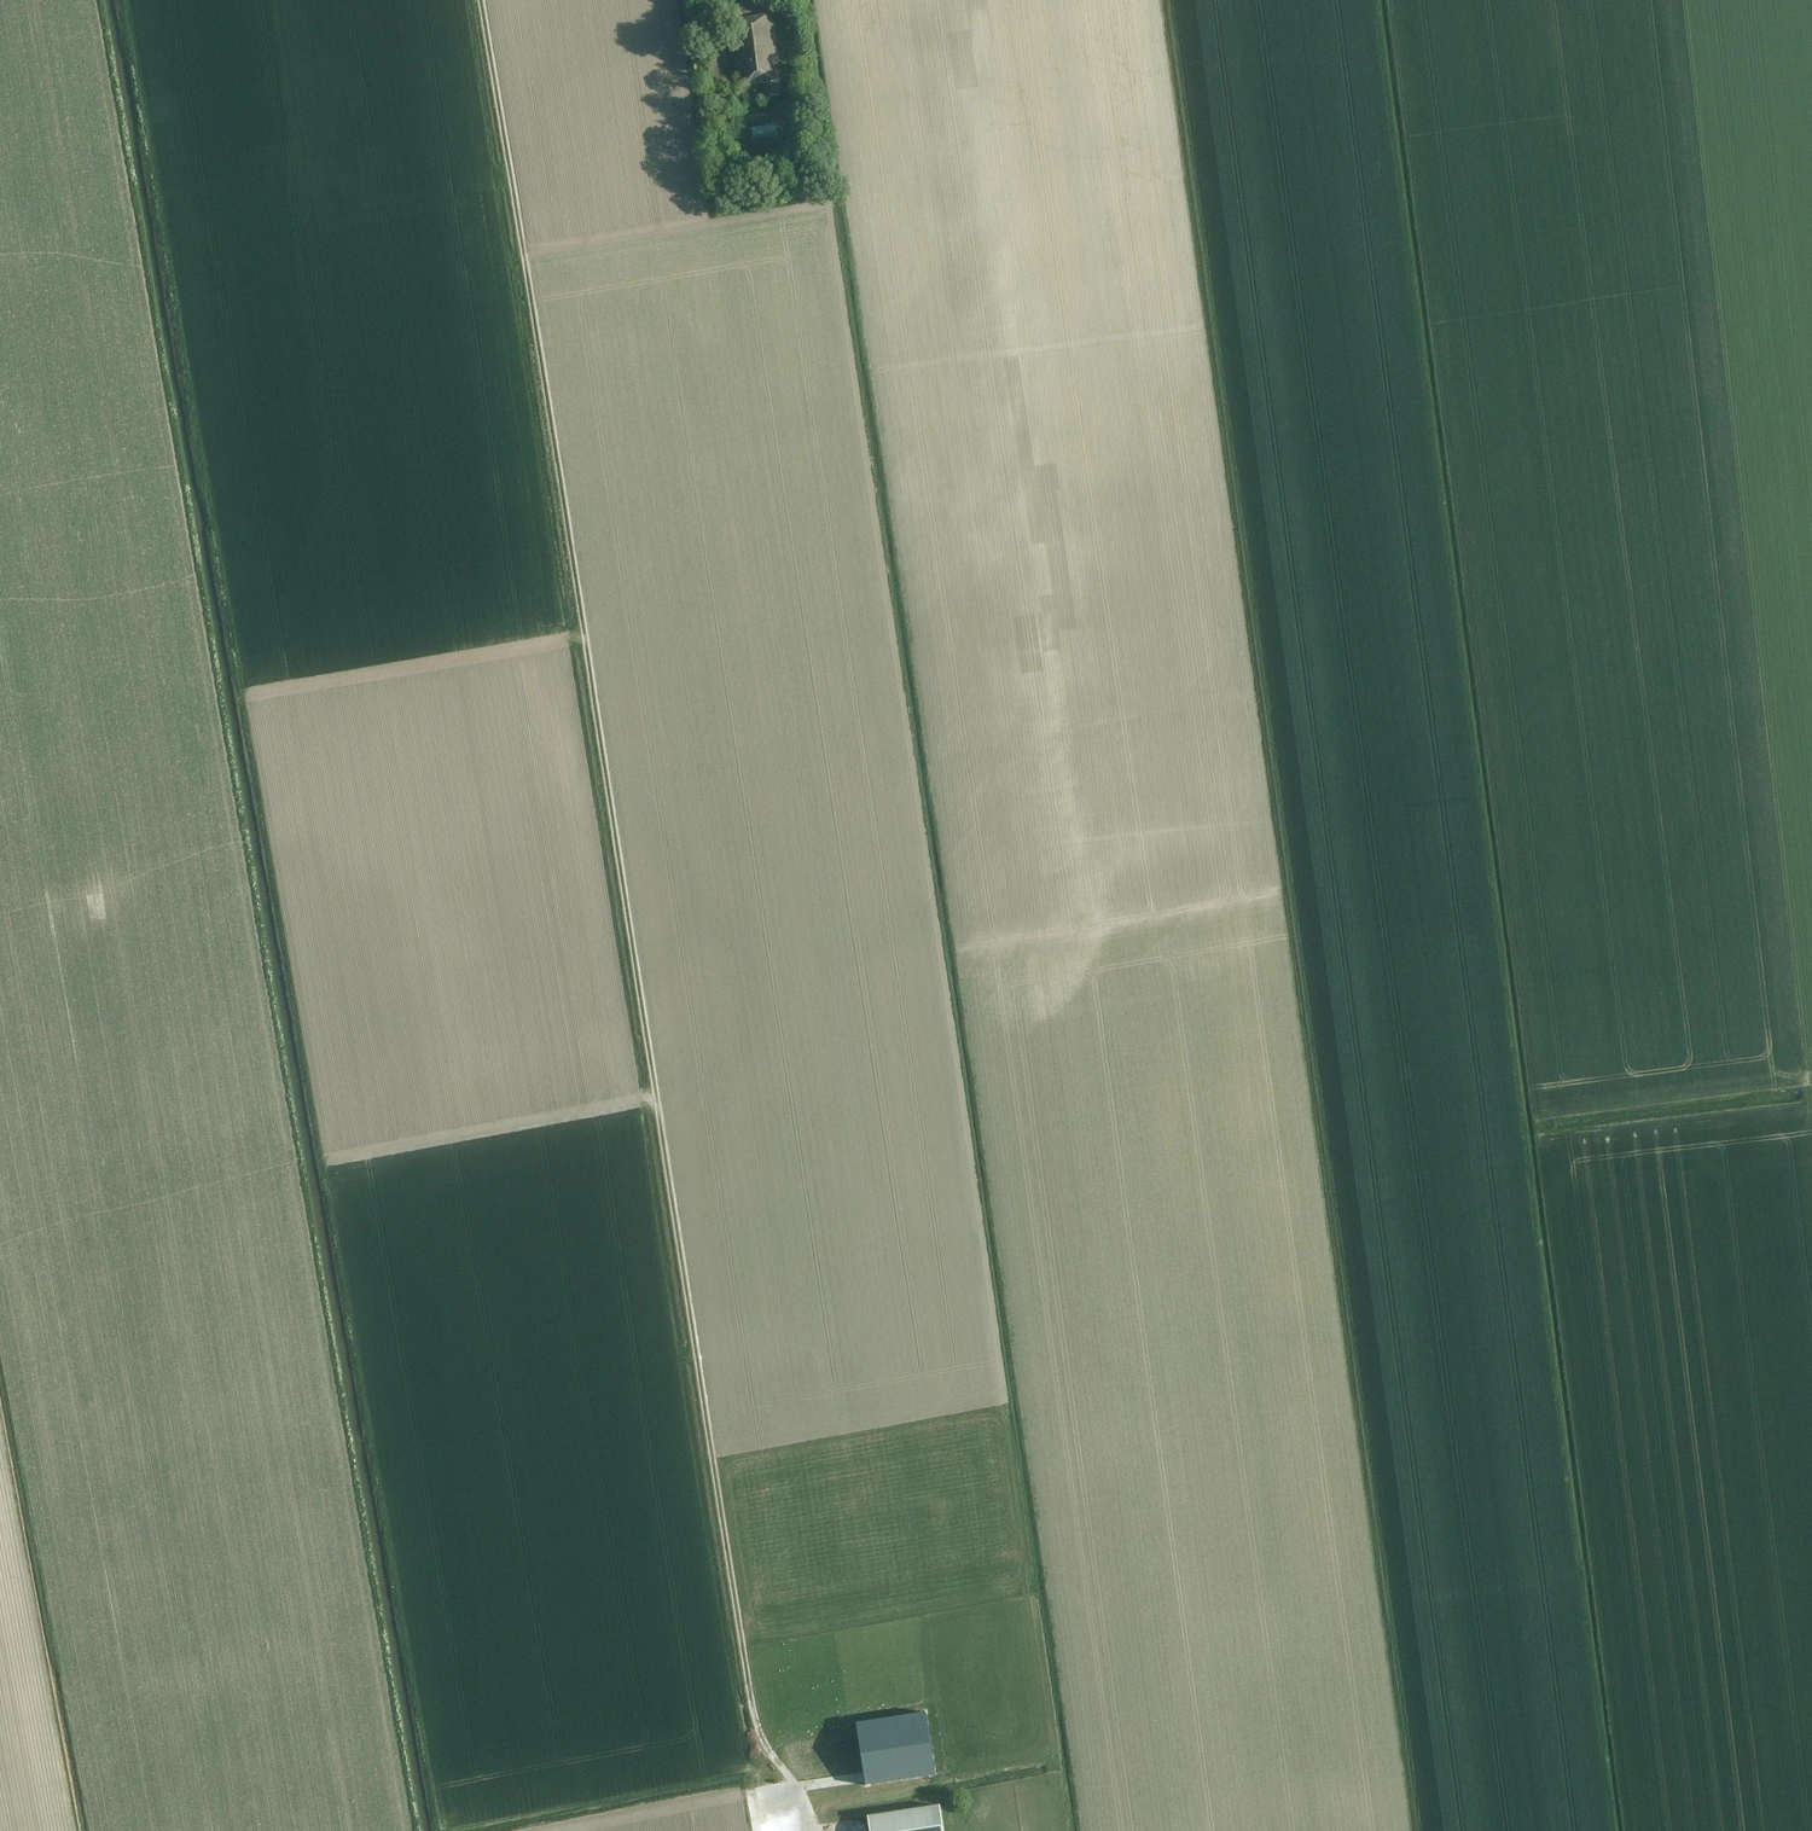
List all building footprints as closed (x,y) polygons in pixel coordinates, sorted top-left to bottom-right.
[(762,84),(764,98),(778,96),(774,66),(777,65),(770,14),(728,19),(737,88),(762,84)] [(925,1714),(856,1724),(865,1784),(935,1773),(925,1714)] [(870,1830),(943,1830),(939,1804),(867,1815),(870,1830)]
